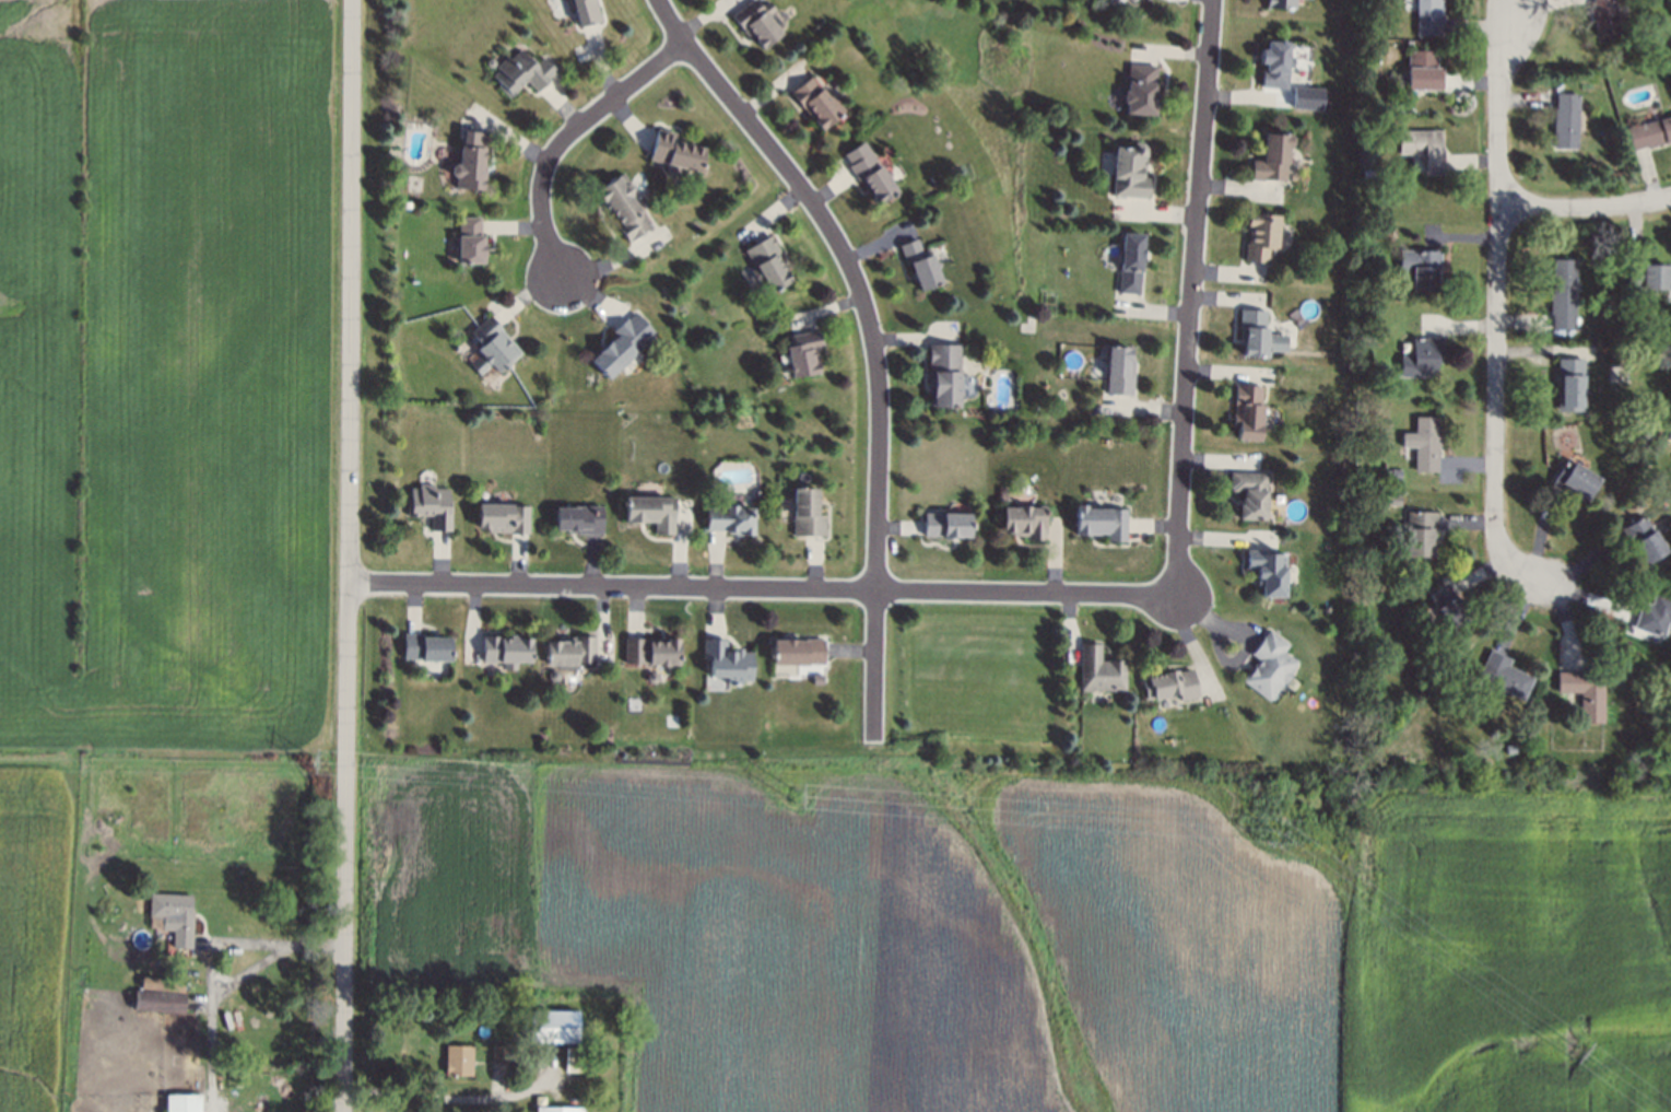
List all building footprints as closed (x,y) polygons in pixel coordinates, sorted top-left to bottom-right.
[(581,28),(573,0),(595,0),(601,23),(581,28)] [(761,51),(754,43),(753,44),(733,15),(754,0),(758,7),(766,1),(774,11),(767,16),(781,36),(761,51)] [(1266,9),(1266,0),(1293,0),(1293,10),(1266,9)] [(1416,36),(1417,0),(1438,0),(1438,1),(1444,1),(1443,37),(1416,36)] [(1286,90),(1260,89),(1261,72),(1263,72),(1263,65),(1259,65),(1260,51),(1266,51),(1266,43),(1287,44),(1286,59),(1293,59),(1292,70),(1287,69),(1286,90)] [(515,97),(493,78),(497,72),(495,70),(506,58),(509,61),(520,50),(551,81),(539,94),(528,83),(515,97)] [(1407,90),(1407,52),(1435,52),(1435,68),(1444,68),(1444,90),(1407,90)] [(1153,117),(1123,115),(1125,104),(1122,104),(1123,93),(1126,93),(1128,66),(1155,68),(1154,84),(1156,85),(1155,95),(1156,95),(1155,107),(1154,107),(1153,117)] [(822,133),(791,94),(811,79),(820,91),(822,90),(843,116),(822,133)] [(1321,88),(1291,87),(1290,109),(1320,110),(1321,88)] [(1576,149),(1552,148),(1554,109),(1556,110),(1557,95),(1578,96),(1576,149)] [(1627,131),(1670,119),(1670,143),(1633,153),(1627,131)] [(486,191),(456,189),(457,180),(451,179),(452,166),(458,166),(461,130),(487,132),(483,178),(487,178),(486,191)] [(681,176),(667,173),(668,167),(648,163),(654,132),(680,137),(679,143),(704,149),(699,174),(682,171),(681,176)] [(1422,172),(1423,156),(1397,156),(1397,132),(1441,133),(1440,172),(1422,172)] [(1284,185),(1249,182),(1251,162),(1260,163),(1263,133),(1290,137),(1288,150),(1287,150),(1284,185)] [(1116,148),(1120,148),(1120,147),(1125,147),(1125,149),(1131,149),(1131,145),(1134,142),(1141,143),(1144,148),(1144,155),(1142,156),(1141,178),(1146,178),(1145,197),(1111,195),(1116,148)] [(842,154),(860,143),(880,173),(889,174),(886,182),(894,192),(891,195),(892,196),(889,198),(886,197),(875,204),(872,203),(870,199),(869,196),(870,195),(860,178),(856,182),(846,166),(848,165),(842,154)] [(629,244),(596,191),(619,177),(624,186),(633,188),(631,197),(632,199),(633,198),(652,230),(629,244)] [(1267,265),(1244,264),(1244,246),(1246,246),(1246,227),(1245,227),(1246,215),(1278,216),(1276,250),(1267,250),(1267,265)] [(458,265),(458,237),(460,237),(460,219),(481,219),(481,237),(484,237),(484,265),(458,265)] [(1139,295),(1117,294),(1120,234),(1143,235),(1142,273),(1140,273),(1139,295)] [(769,294),(763,282),(757,284),(751,272),(755,270),(745,253),(772,237),(782,256),(777,258),(790,282),(769,294)] [(920,292),(910,265),(906,267),(899,247),(917,241),(921,253),(929,250),(942,284),(920,292)] [(1438,293),(1412,292),(1412,274),(1398,273),(1398,251),(1439,253),(1438,293)] [(1553,331),(1554,312),(1550,312),(1550,293),(1553,293),(1554,260),(1577,261),(1576,331),(1553,331)] [(1626,291),(1626,261),(1651,261),(1651,266),(1667,266),(1667,291),(1626,291)] [(1266,313),(1264,332),(1266,332),(1266,338),(1286,339),(1285,354),(1269,354),(1269,361),(1242,360),(1243,340),(1238,340),(1239,313),(1266,313)] [(610,381),(589,360),(615,335),(613,332),(626,320),(628,323),(636,315),(656,336),(610,381)] [(497,373),(478,350),(481,347),(470,333),(490,317),(521,353),(508,365),(507,364),(497,373)] [(792,379),(786,348),(795,346),(792,337),(817,332),(821,350),(812,352),(814,365),(816,364),(817,374),(792,379)] [(1435,376),(1400,375),(1400,355),(1411,355),(1411,341),(1439,342),(1439,362),(1435,362),(1435,376)] [(929,408),(930,394),(928,394),(929,347),(960,347),(958,409),(929,408)] [(1130,396),(1107,395),(1109,361),(1105,360),(1106,350),(1129,351),(1127,377),(1131,377),(1130,396)] [(1580,410),(1556,409),(1558,362),(1582,363),(1580,410)] [(1259,442),(1238,441),(1238,428),(1231,428),(1233,385),(1261,386),(1259,442)] [(1438,415),(1437,471),(1415,471),(1415,445),(1403,445),(1403,431),(1416,431),(1416,415),(1438,415)] [(1584,506),(1551,484),(1567,459),(1600,481),(1584,506)] [(1391,481),(1391,469),(1400,469),(1400,481),(1391,481)] [(1232,477),(1266,478),(1264,522),(1242,522),(1242,510),(1243,510),(1244,503),(1245,503),(1245,493),(1233,493),(1233,491),(1232,490),(1232,477)] [(623,496),(635,496),(635,487),(646,488),(645,498),(671,498),(671,511),(670,511),(669,534),(652,532),(652,519),(643,519),(643,524),(635,524),(634,520),(632,520),(631,522),(623,522),(623,504),(621,504),(621,501),(623,501),(623,496)] [(792,491),(797,491),(797,489),(801,489),(801,491),(814,491),(814,501),(813,502),(813,507),(814,507),(814,517),(822,518),(822,538),(791,537),(792,513),(790,512),(790,505),(792,504),(792,491)] [(1387,503),(1387,494),(1401,494),(1401,504),(1387,503)] [(446,534),(427,532),(428,519),(402,518),(403,496),(447,498),(446,534)] [(1085,502),(1086,503),(1087,505),(1125,506),(1125,538),(1106,537),(1106,530),(1074,530),(1075,503),(1078,502),(1085,502)] [(748,534),(727,534),(727,527),(703,526),(704,507),(722,507),(722,503),(749,504),(748,534)] [(490,534),(490,530),(474,530),(474,505),(515,505),(515,508),(529,508),(529,535),(490,534)] [(568,535),(568,531),(556,531),(556,510),(578,510),(578,508),(601,507),(601,535),(568,535)] [(1027,541),(1027,537),(1013,538),(1013,532),(1002,532),(1002,510),(1019,508),(1019,507),(1029,507),(1029,510),(1046,510),(1046,541),(1027,541)] [(1404,559),(1403,529),(1408,529),(1408,512),(1434,512),(1435,559),(1404,559)] [(926,538),(926,515),(968,515),(968,538),(926,538)] [(1645,567),(1632,547),(1629,548),(1619,532),(1645,515),(1669,551),(1645,567)] [(1259,598),(1259,588),(1255,588),(1256,571),(1246,571),(1246,551),(1284,552),(1284,598),(1259,598)] [(1456,639),(1426,598),(1446,584),(1456,597),(1452,599),(1472,627),(1456,639)] [(1584,603),(1596,609),(1601,598),(1589,592),(1584,603)] [(1654,594),(1670,599),(1670,623),(1668,622),(1663,637),(1632,629),(1640,602),(1650,606),(1654,594)] [(1567,648),(1579,644),(1570,619),(1558,623),(1567,648)] [(589,663),(572,663),(572,664),(539,665),(539,642),(572,642),(572,633),(589,634),(589,663)] [(1246,682),(1261,662),(1255,655),(1264,642),(1266,643),(1270,635),(1286,648),(1281,655),(1295,666),(1288,675),(1290,677),(1285,683),(1283,682),(1270,700),(1246,682)] [(399,637),(415,637),(415,641),(442,642),(442,662),(415,662),(415,659),(398,659),(399,637)] [(475,637),(493,639),(493,642),(510,643),(510,641),(522,642),(522,656),(523,656),(522,664),(507,664),(507,670),(505,672),(498,672),(496,670),(496,667),(495,667),(495,664),(474,663),(475,637)] [(706,674),(706,640),(723,640),(723,655),(750,656),(748,680),(723,680),(725,675),(706,674)] [(773,668),(772,641),(824,640),(824,666),(807,666),(807,668),(773,668)] [(621,641),(639,641),(639,644),(662,645),(662,641),(673,641),(673,657),(674,657),(674,662),(673,662),(673,666),(662,666),(661,667),(655,667),(652,666),(644,666),(644,660),(639,660),(638,665),(620,665),(621,641)] [(1081,646),(1098,646),(1098,664),(1107,664),(1107,666),(1114,666),(1114,662),(1123,662),(1122,691),(1080,690),(1081,646)] [(1534,681),(1525,699),(1503,688),(1501,692),(1478,679),(1493,651),(1511,660),(1508,667),(1534,681)] [(1580,725),(1580,693),(1566,693),(1566,672),(1585,672),(1585,676),(1602,676),(1602,725),(1580,725)] [(1143,684),(1164,679),(1164,678),(1175,675),(1176,679),(1192,675),(1198,699),(1181,703),(1180,697),(1163,701),(1163,698),(1146,702),(1143,684)] [(705,689),(724,688),(723,677),(704,677),(705,689)] [(191,897),(148,894),(148,920),(160,920),(158,932),(172,933),(170,952),(190,952),(191,897)] [(142,988),(143,978),(186,982),(185,993),(142,988)] [(133,990),(132,1009),(181,1014),(183,995),(133,990)] [(576,1044),(576,1012),(526,1012),(526,1044),(576,1044)] [(443,1046),(443,1077),(470,1078),(471,1047),(443,1046)] [(492,1066),(492,1049),(510,1050),(509,1067),(492,1066)] [(563,1049),(562,1073),(579,1073),(580,1049),(563,1049)] [(200,1095),(200,1111),(164,1111),(164,1096),(200,1095)] [(544,1095),(534,1096),(535,1111),(581,1111),(581,1106),(544,1107),(544,1095)]
